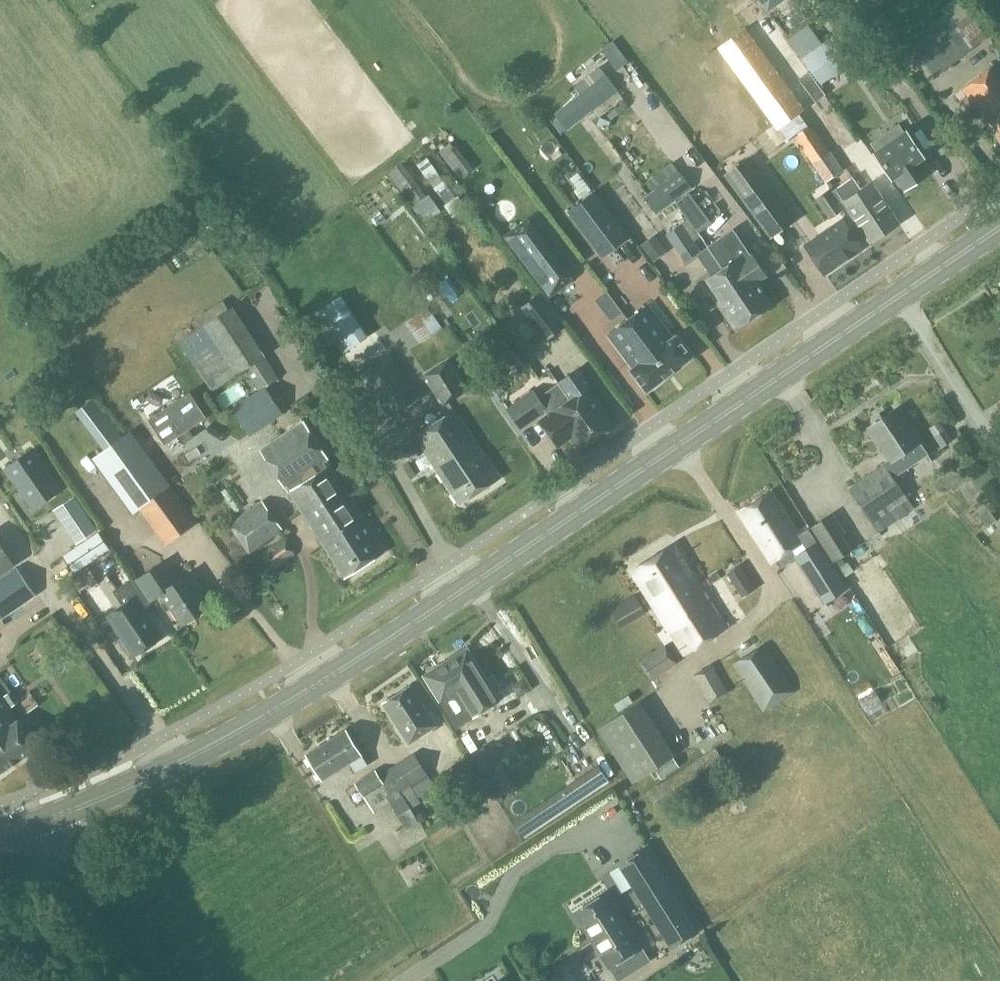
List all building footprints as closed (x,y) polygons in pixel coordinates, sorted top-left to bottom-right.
[(768,11),(784,0),(760,0),(768,11)] [(814,26),(803,0),(797,0),(771,11),(783,39),(814,26)] [(972,49),(996,30),(979,8),(974,11),(965,0),(953,0),(940,10),(944,14),(908,42),(936,78),(972,49)] [(777,130),(798,115),(804,110),(745,28),(717,48),(777,130)] [(839,33),(802,59),(819,83),(857,57),(839,33)] [(601,50),(615,68),(626,60),(612,42),(601,50)] [(962,89),(986,120),(999,140),(999,64),(999,62),(962,89)] [(815,102),(825,95),(808,73),(799,79),(815,102)] [(579,123),(618,92),(604,74),(555,114),(560,120),(554,124),(561,134),(567,129),(568,131),(578,122),(579,123)] [(877,152),(876,152),(893,177),(896,175),(905,188),(928,173),(919,159),(922,157),(906,133),(905,133),(899,123),(884,133),(891,143),(877,152)] [(807,127),(794,137),(826,183),(842,170),(815,130),(807,127)] [(796,220),(750,157),(725,175),(771,239),(796,220)] [(426,197),(401,163),(388,172),(413,207),(426,197)] [(666,174),(670,180),(645,198),(657,214),(693,189),(681,172),(680,173),(676,167),(666,174)] [(853,178),(835,190),(847,207),(871,243),(899,224),(875,188),(865,195),(853,178)] [(844,209),(830,190),(816,200),(831,220),(844,209)] [(568,211),(578,225),(603,258),(629,238),(595,191),(568,211)] [(431,193),(426,197),(413,207),(428,227),(447,214),(431,193)] [(528,266),(551,249),(528,219),(506,236),(528,266)] [(667,235),(685,263),(701,252),(695,242),(701,238),(689,220),(667,235)] [(806,246),(825,273),(862,248),(843,220),(806,246)] [(724,268),(706,280),(738,327),(772,305),(758,285),(768,278),(753,255),(752,256),(734,229),(709,246),(710,246),(724,268)] [(651,255),(663,246),(655,236),(643,245),(651,255)] [(562,264),(540,281),(551,296),(573,280),(562,264)] [(369,337),(342,296),(316,312),(343,353),(369,337)] [(522,308),(546,341),(563,329),(538,296),(522,308)] [(211,391),(266,357),(234,306),(227,311),(221,302),(201,315),(207,324),(180,341),(211,391)] [(648,305),(610,335),(635,368),(632,370),(648,391),(692,357),(676,336),(673,339),(648,305)] [(421,344),(443,328),(428,308),(407,324),(421,344)] [(439,344),(417,356),(441,402),(463,391),(439,344)] [(420,398),(389,354),(357,376),(387,421),(420,398)] [(571,399),(598,437),(616,424),(591,388),(593,386),(579,367),(559,382),(571,399)] [(539,396),(533,388),(504,409),(519,430),(548,409),(551,413),(540,420),(558,446),(571,437),(580,449),(598,437),(571,399),(570,400),(558,384),(539,396)] [(11,403),(0,387),(0,410),(11,403)] [(235,408),(251,433),(278,416),(261,391),(235,408)] [(198,435),(193,429),(211,417),(194,392),(173,405),(153,419),(170,444),(183,436),(187,442),(198,435)] [(93,459),(133,514),(139,509),(166,545),(197,522),(131,431),(121,438),(94,400),(77,412),(104,451),(93,459)] [(921,442),(920,443),(897,408),(869,428),(892,462),(910,450),(917,460),(928,453),(921,442)] [(414,459),(424,452),(459,505),(500,477),(455,410),(404,444),(414,459)] [(287,487),(292,495),(344,577),(385,551),(337,476),(336,477),(326,462),(330,459),(304,420),(259,449),(285,488),(287,487)] [(939,433),(932,441),(944,450),(951,442),(939,433)] [(46,470),(32,450),(19,459),(6,468),(20,488),(34,508),(47,499),(60,490),(46,470)] [(884,464),(848,489),(879,533),(915,508),(884,464)] [(772,563),(803,543),(771,493),(740,513),(772,563)] [(97,531),(75,496),(54,510),(77,544),(97,531)] [(250,554),(284,530),(263,501),(229,525),(250,554)] [(811,528),(833,563),(853,551),(842,534),(845,532),(834,513),(811,528)] [(92,562),(110,550),(104,542),(99,534),(81,545),(64,557),(69,565),(75,573),(92,562)] [(272,572),(296,555),(284,538),(260,555),(272,572)] [(15,566),(0,544),(0,576),(15,566)] [(816,544),(795,557),(824,602),(844,589),(816,544)] [(685,655),(727,629),(674,545),(632,571),(685,655)] [(151,602),(163,594),(183,624),(209,607),(200,593),(204,591),(191,572),(180,579),(166,559),(136,580),(151,602)] [(735,585),(746,578),(739,567),(728,574),(735,585)] [(0,580),(0,613),(4,618),(36,596),(17,568),(0,580)] [(113,591),(123,606),(108,616),(135,656),(162,637),(143,608),(149,605),(133,579),(113,591)] [(95,581),(76,593),(91,617),(110,605),(95,581)] [(621,628),(647,613),(636,595),(610,610),(621,628)] [(647,665),(666,651),(660,643),(641,657),(647,665)] [(796,692),(766,645),(734,665),(764,712),(796,692)] [(467,649),(425,676),(445,708),(456,726),(474,715),(499,700),(495,694),(500,691),(492,678),(487,681),(467,649)] [(0,653),(0,665),(12,660),(7,650),(0,653)] [(646,666),(651,677),(675,666),(669,654),(646,666)] [(707,658),(689,669),(710,702),(727,691),(707,658)] [(520,697),(531,690),(524,679),(515,685),(515,689),(520,697)] [(409,743),(436,726),(410,686),(383,703),(409,743)] [(37,747),(0,695),(0,773),(37,747)] [(633,783),(676,755),(641,702),(598,730),(633,783)] [(368,766),(361,755),(362,755),(346,730),(307,755),(322,780),(350,763),(356,773),(368,766)] [(530,739),(538,751),(549,745),(541,732),(530,739)] [(510,734),(476,749),(488,776),(522,762),(510,734)] [(388,774),(383,777),(413,826),(419,822),(411,809),(421,803),(410,786),(428,775),(415,754),(386,771),(388,774)] [(413,826),(383,777),(381,778),(376,770),(355,783),(375,814),(391,804),(407,829),(413,826)] [(483,783),(495,805),(511,796),(499,775),(483,783)] [(647,848),(621,864),(634,885),(673,949),(700,932),(647,848)] [(607,893),(575,912),(609,968),(641,948),(607,893)]
